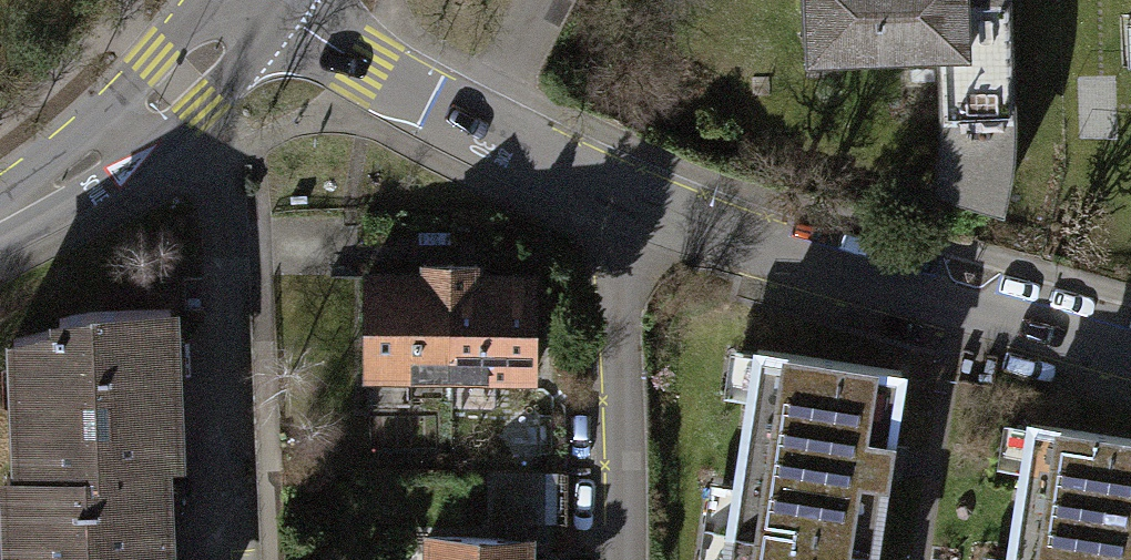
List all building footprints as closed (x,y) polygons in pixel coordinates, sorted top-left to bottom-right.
[(997,0),(804,0),(803,103),(947,104),(946,185),(995,185),(997,0)] [(521,276),(361,272),(358,410),(518,413),(521,276)] [(0,354),(0,447),(2,491),(0,491),(0,559),(162,559),(158,477),(176,476),(169,318),(79,321),(0,354)] [(749,353),(715,559),(879,559),(894,468),(909,380),(749,353)] [(1024,434),(1003,559),(1130,559),(1130,452),(1024,434)]
